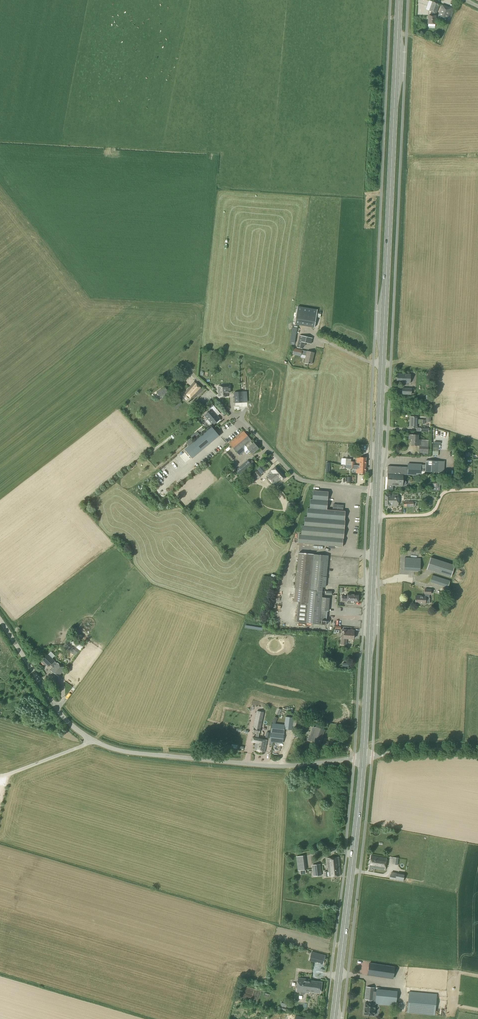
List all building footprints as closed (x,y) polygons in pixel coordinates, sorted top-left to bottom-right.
[(436,13),(439,4),(432,2),(429,11),(431,12),(431,16),(428,16),(428,24),(435,24),(436,16),(435,16),(435,13),(436,13)] [(446,22),(451,8),(442,5),(437,19),(446,22)] [(296,318),(295,324),(309,327),(314,328),(316,316),(297,312),(297,313),(296,318)] [(297,332),(298,328),(292,327),(290,344),(294,345),(296,332),(297,332)] [(311,344),(312,338),(299,335),(296,348),(302,349),(303,345),(305,346),(306,343),(311,344)] [(311,364),(314,353),(307,352),(307,351),(302,350),(293,348),(292,355),(301,357),(301,355),(306,356),(304,363),(311,364)] [(410,383),(410,375),(397,374),(396,383),(410,383)] [(199,394),(203,390),(194,382),(184,393),(192,399),(198,393),(199,394)] [(162,399),(169,393),(164,386),(156,392),(162,399)] [(218,397),(228,396),(228,393),(230,393),(229,386),(217,387),(218,397)] [(235,403),(243,403),(242,392),(234,392),(235,403)] [(178,407),(182,403),(180,401),(181,400),(176,395),(172,400),(176,404),(175,404),(178,407)] [(216,409),(213,405),(210,408),(211,409),(204,415),(212,426),(217,422),(217,423),(221,420),(220,420),(220,419),(214,411),(216,409)] [(425,424),(425,420),(417,419),(417,417),(409,417),(409,428),(417,428),(417,424),(425,424)] [(203,449),(219,436),(211,427),(196,440),(203,449)] [(252,444),(250,442),(251,441),(243,431),(229,443),(239,456),(245,451),(246,454),(249,451),(252,454),(258,449),(253,443),(252,444)] [(420,440),(418,440),(418,435),(409,435),(409,439),(411,439),(411,445),(419,446),(419,451),(428,452),(428,440),(420,440)] [(187,449),(190,455),(199,449),(196,444),(187,449)] [(175,456),(184,466),(192,460),(183,449),(175,456)] [(359,466),(365,466),(366,458),(360,457),(360,458),(357,457),(356,463),(360,463),(359,465),(359,466)] [(239,475),(251,464),(247,460),(235,470),(239,475)] [(444,473),(444,461),(425,460),(425,465),(421,465),(421,464),(408,464),(407,467),(387,466),(386,489),(393,490),(393,486),(402,487),(403,486),(405,486),(406,485),(406,482),(405,481),(403,481),(403,475),(420,476),(421,471),(444,473)] [(261,465),(257,469),(261,474),(266,470),(261,465)] [(359,465),(356,465),(345,465),(345,468),(356,469),(356,473),(359,474),(365,474),(365,466),(359,466),(359,465)] [(282,481),(285,478),(276,467),(269,472),(270,473),(266,477),(274,485),(280,479),(282,481)] [(255,481),(262,475),(258,470),(251,476),(255,481)] [(343,538),(345,511),(342,511),(343,505),(333,504),(332,510),(326,510),(328,492),(313,491),(312,500),(310,500),(309,509),(307,508),(306,517),(304,517),(304,526),(301,526),(301,535),(299,535),(298,543),(342,547),(342,538),(343,538)] [(398,506),(398,495),(385,495),(385,506),(398,506)] [(321,604),(322,596),(322,587),(325,587),(327,561),(312,560),(313,555),(298,553),(294,602),(298,602),(296,621),(299,622),(326,625),(328,605),(321,604)] [(451,577),(454,565),(430,557),(426,570),(451,577)] [(420,571),(421,559),(405,558),(404,570),(420,571)] [(447,588),(450,580),(432,575),(430,582),(447,588)] [(431,595),(431,589),(424,589),(424,594),(425,595),(425,596),(415,595),(415,603),(425,604),(425,603),(429,604),(430,598),(429,598),(429,595),(431,595)] [(358,603),(358,594),(347,594),(347,596),(342,595),(341,601),(347,601),(347,602),(358,603)] [(353,639),(354,631),(342,629),(341,638),(341,645),(346,645),(347,639),(353,639)] [(75,656),(80,650),(68,640),(63,646),(75,656)] [(48,655),(41,662),(44,665),(45,664),(48,667),(50,665),(53,668),(51,671),(59,677),(64,669),(56,663),(54,661),(48,655)] [(258,738),(263,712),(257,711),(252,733),(256,734),(255,737),(252,736),(251,742),(255,743),(254,750),(257,750),(256,751),(262,752),(262,751),(264,752),(267,740),(258,738)] [(270,735),(270,738),(269,742),(283,743),(284,729),(292,730),(293,718),(285,717),(284,725),(275,724),(274,724),(271,723),(270,732),(270,733),(270,735)] [(324,730),(316,727),(314,731),(311,730),(310,735),(313,736),(311,741),(320,744),(324,730)] [(384,870),(386,858),(371,856),(369,867),(372,868),(384,870)] [(340,875),(339,857),(327,858),(328,872),(327,872),(327,871),(323,872),(324,877),(340,875)] [(313,876),(321,875),(320,864),(312,865),(313,876)] [(403,882),(404,875),(396,873),(395,876),(390,875),(389,879),(403,882)] [(323,964),(325,956),(311,952),(309,960),(323,964)] [(392,979),(394,967),(370,963),(368,975),(392,979)] [(320,993),(321,982),(310,980),(297,978),(296,991),(300,992),(300,993),(300,994),(303,995),(304,994),(304,992),(309,993),(309,992),(320,993)] [(375,1000),(373,1000),(374,988),(366,988),(365,999),(368,1000),(368,1003),(365,1003),(364,1015),(373,1016),(375,1004),(396,1006),(397,991),(376,989),(375,1000)] [(435,1015),(437,994),(409,992),(407,1013),(435,1015)]
